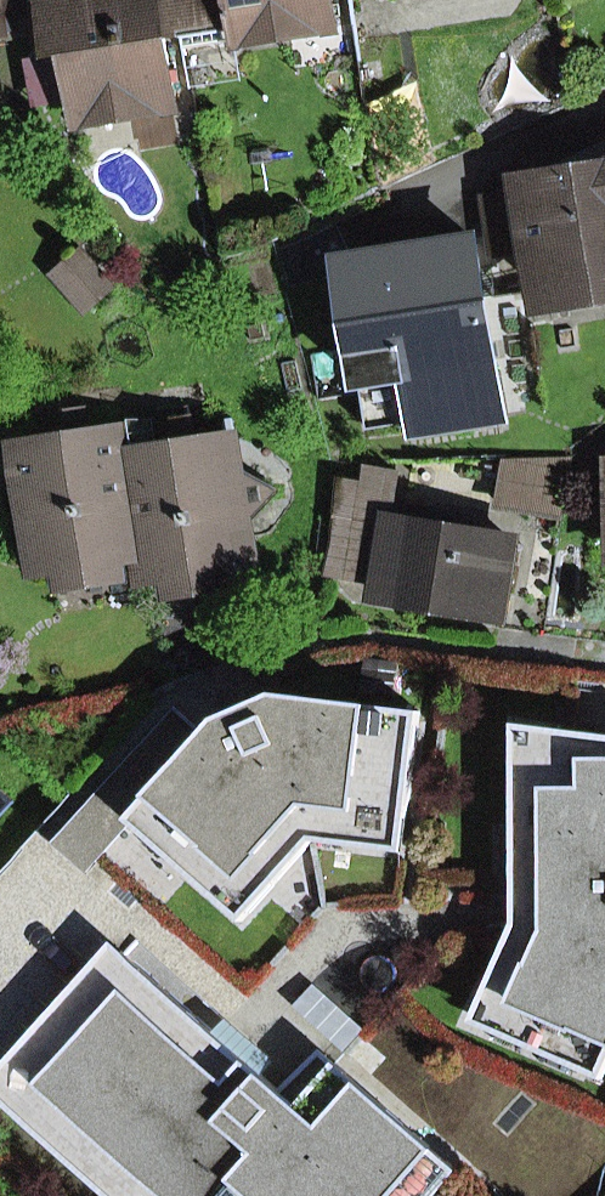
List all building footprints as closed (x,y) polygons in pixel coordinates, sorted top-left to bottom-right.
[(27,6),(26,0),(0,0),(0,10),(27,6)] [(160,0),(43,0),(50,48),(65,46),(66,53),(75,108),(77,120),(141,110),(139,95),(174,90),(166,38),(160,0)] [(183,35),(177,0),(160,0),(166,38),(183,35)] [(183,35),(185,48),(236,40),(301,30),(299,15),(334,9),(332,0),(177,0),(183,35)] [(337,33),(334,9),(299,15),(301,30),(236,40),(238,49),(337,33)] [(39,114),(75,108),(66,53),(31,59),(39,114)] [(177,114),(174,90),(139,95),(141,110),(77,120),(78,129),(177,114)] [(540,288),(604,280),(604,174),(488,195),(494,236),(531,230),(540,288)] [(417,432),(503,418),(475,240),(342,261),(368,429),(415,421),(417,432)] [(58,275),(86,308),(110,288),(81,255),(58,275)] [(52,444),(92,438),(87,407),(47,413),(52,444)] [(129,457),(198,446),(193,415),(124,426),(125,433),(129,457)] [(124,555),(138,553),(141,553),(136,524),(138,524),(127,457),(129,457),(125,433),(92,438),(52,444),(17,449),(35,569),(55,566),(124,555)] [(136,524),(141,553),(138,553),(142,577),(163,574),(231,564),(251,560),(245,525),(237,469),(232,441),(198,446),(129,457),(127,457),(138,524),(136,524)] [(569,459),(505,461),(499,503),(560,513),(569,459)] [(237,469),(245,525),(277,490),(237,469)] [(375,592),(502,614),(513,539),(466,533),(468,521),(435,517),(433,529),(386,523),(395,473),(367,469),(365,486),(336,482),(334,543),(328,575),(377,582),(375,592)] [(59,591),(128,580),(124,555),(55,566),(59,591)] [(166,599),(235,588),(231,564),(163,574),(166,599)] [(407,818),(420,712),(274,693),(216,719),(204,732),(143,802),(207,858),(191,876),(242,921),(313,841),(365,847),(369,813),(407,818)] [(514,724),(514,850),(541,849),(542,920),(516,921),(488,983),(515,995),(498,1034),(602,1079),(604,1072),(604,735),(514,724)] [(12,800),(0,789),(0,813),(12,800)] [(191,876),(207,858),(143,802),(127,820),(191,876)] [(365,847),(403,852),(407,818),(369,813),(365,847)] [(516,921),(542,920),(541,849),(514,850),(516,921)] [(108,968),(123,952),(112,942),(0,1067),(0,1089),(108,968)] [(456,1170),(336,1063),(297,1107),(286,1097),(279,1091),(258,1072),(214,1033),(123,952),(108,968),(0,1089),(0,1100),(109,1195),(433,1195),(456,1170)] [(472,1022),(498,1034),(515,995),(488,983),(472,1022)] [(258,1072),(271,1058),(227,1019),(214,1033),(258,1072)] [(286,1097),(297,1107),(336,1063),(318,1047),(279,1091),(286,1097)]
